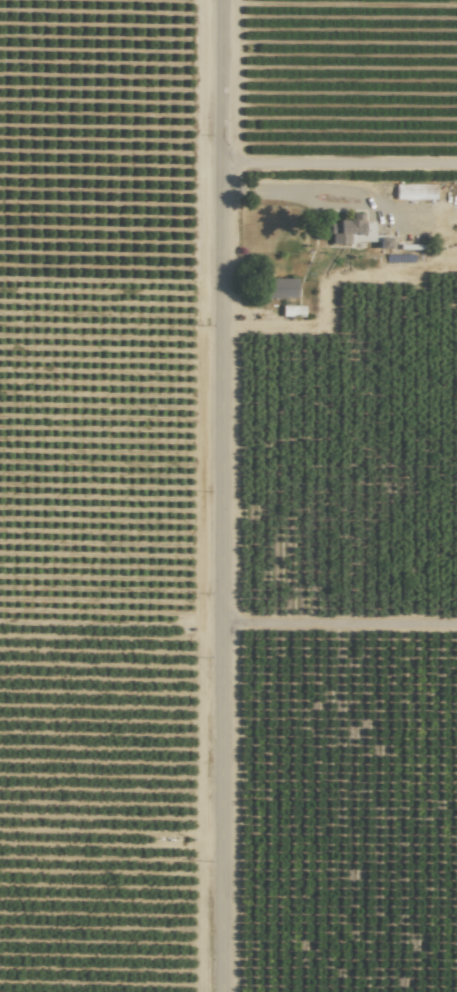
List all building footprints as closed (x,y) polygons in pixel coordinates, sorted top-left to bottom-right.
[(434,185),(418,184),(418,186),(395,185),(394,198),(433,200),(434,185)] [(329,243),(349,244),(349,234),(362,234),(362,214),(351,213),(351,221),(329,221),(329,243)] [(295,278),(270,279),(270,298),(295,297),(295,278)]
